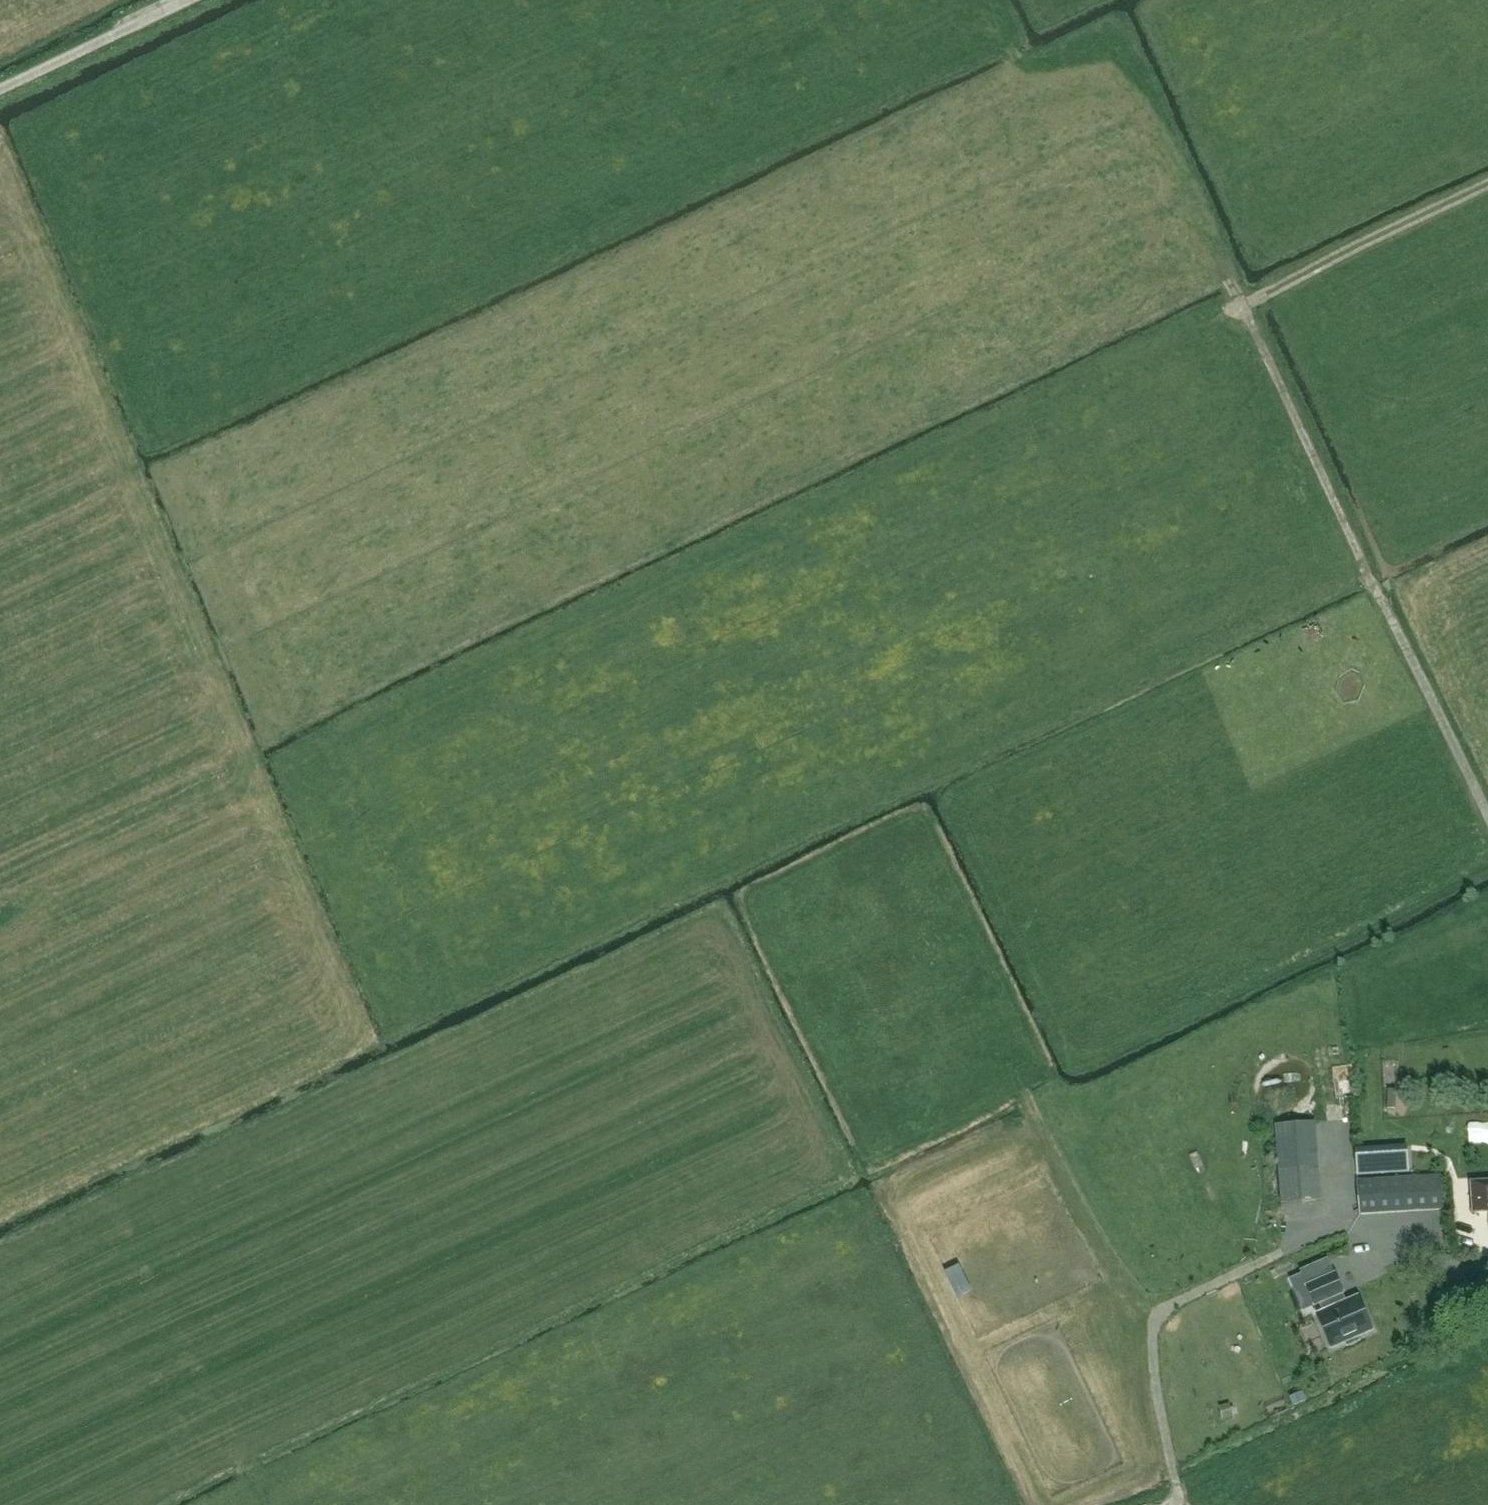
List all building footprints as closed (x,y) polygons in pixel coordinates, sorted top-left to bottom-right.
[(1275,1124),(1282,1204),(1322,1201),(1315,1121),(1275,1124)] [(1442,1208),(1440,1176),(1356,1181),(1358,1213),(1442,1208)] [(1472,1182),(1474,1211),(1487,1210),(1487,1181),(1472,1182)] [(1335,1274),(1307,1286),(1315,1304),(1324,1300),(1328,1309),(1317,1314),(1332,1347),(1345,1341),(1347,1345),(1360,1340),(1358,1336),(1372,1330),(1358,1297),(1344,1302),(1341,1293),(1343,1292),(1335,1274)] [(1276,1281),(1283,1306),(1303,1300),(1296,1275),(1276,1281)] [(1297,1327),(1314,1319),(1310,1309),(1292,1317),(1297,1327)] [(1223,1419),(1233,1416),(1230,1403),(1219,1406),(1223,1419)]
